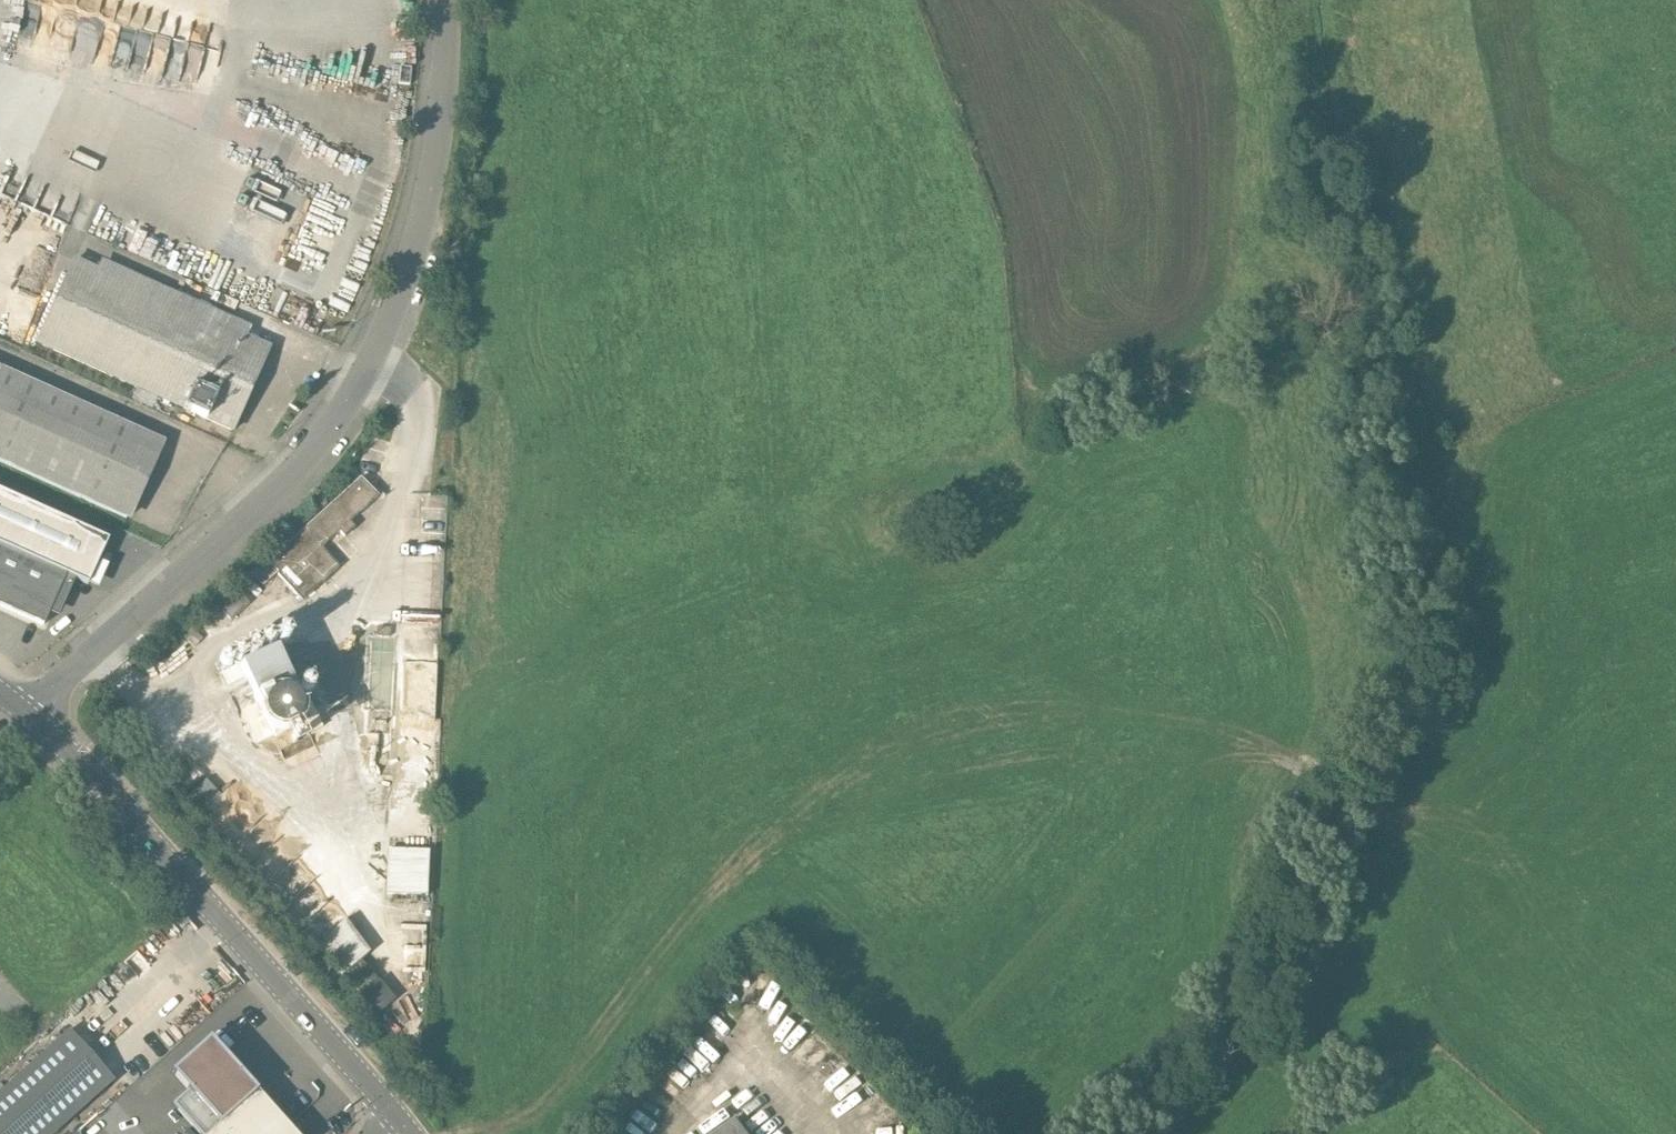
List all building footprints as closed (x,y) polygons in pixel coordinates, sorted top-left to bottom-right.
[(73,262),(37,343),(136,387),(130,400),(152,409),(157,397),(233,431),(270,350),(245,339),(251,325),(104,260),(98,273),(73,262)] [(126,519),(160,444),(0,372),(0,463),(126,519)] [(377,498),(361,479),(270,562),(268,560),(251,574),(263,587),(277,574),(302,602),(339,568),(321,549),(339,532),(344,538),(354,528),(350,523),(377,498)] [(75,580),(97,590),(108,566),(99,562),(109,541),(0,492),(0,546),(75,580)] [(0,546),(0,606),(43,626),(49,613),(58,617),(75,580),(0,546)] [(391,629),(377,628),(377,637),(367,636),(363,712),(368,712),(367,735),(392,736),(396,638),(390,637),(391,629)] [(436,664),(403,662),(401,721),(434,723),(436,664)] [(251,674),(245,663),(222,674),(228,686),(251,674)] [(253,671),(266,698),(272,696),(278,693),(265,666),(253,671)] [(316,747),(306,728),(289,736),(274,743),(284,763),(316,747)] [(220,796),(205,779),(183,800),(198,817),(220,796)] [(429,849),(388,848),(387,893),(428,894),(429,849)] [(369,952),(342,920),(313,945),(358,997),(377,980),(360,960),(369,952)] [(109,1083),(97,1070),(87,1058),(66,1035),(0,1093),(0,1133),(51,1133),(109,1083)] [(183,1093),(213,1127),(253,1093),(204,1038),(165,1073),(183,1093)] [(195,1133),(205,1133),(213,1127),(183,1093),(169,1105),(195,1133)] [(213,1127),(205,1133),(290,1133),(253,1093),(213,1127)] [(717,1133),(747,1133),(736,1120),(717,1133)]
